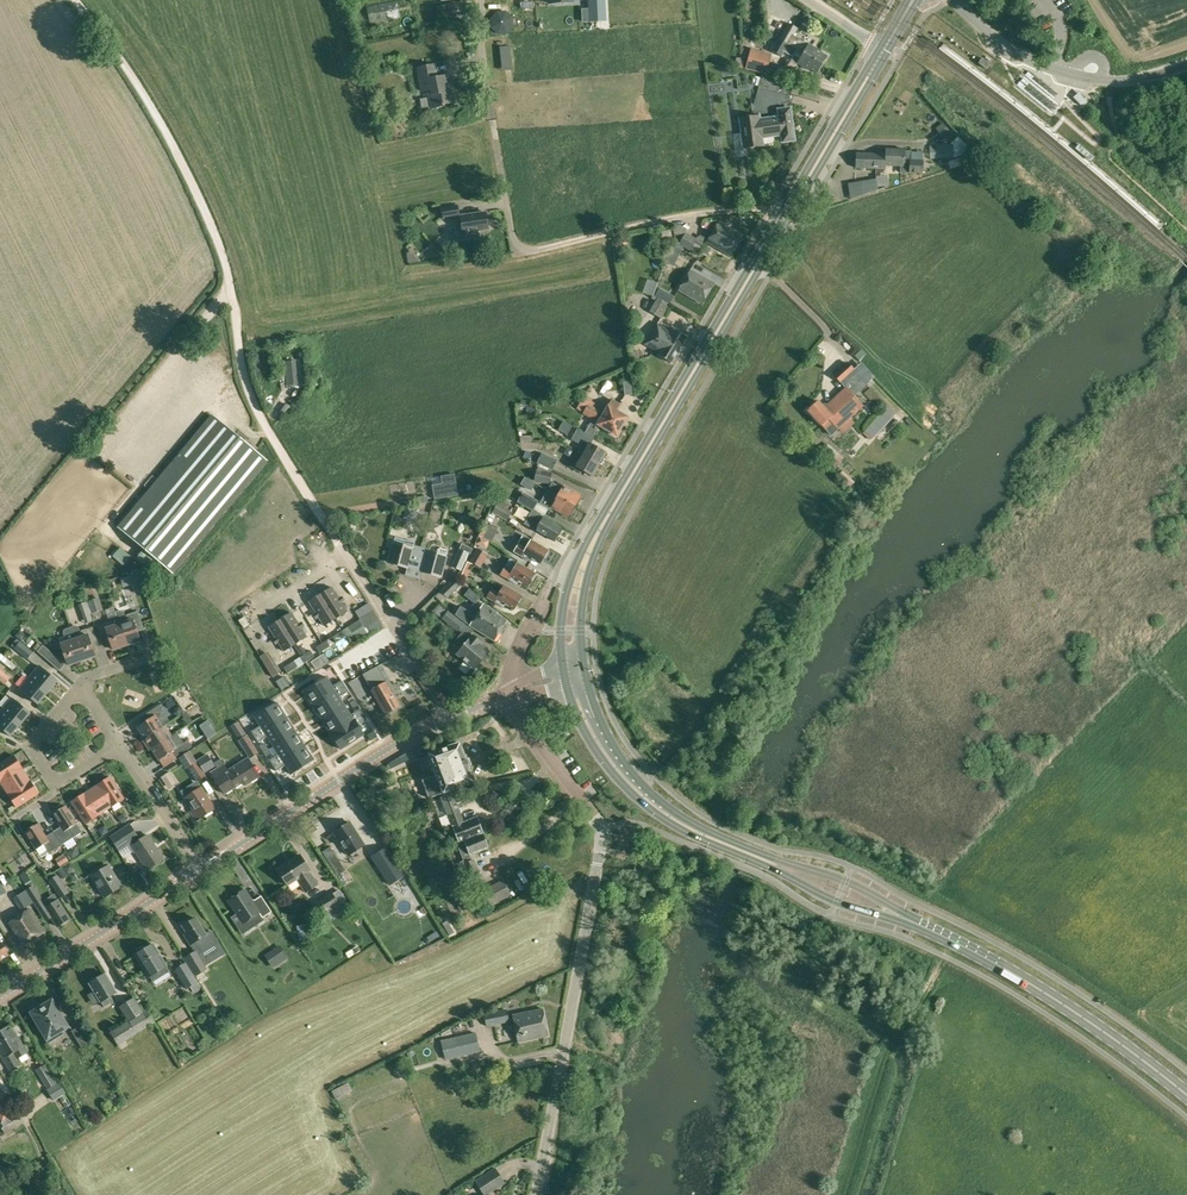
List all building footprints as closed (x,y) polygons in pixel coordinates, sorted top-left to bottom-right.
[(604,0),(588,0),(588,8),(582,8),(583,21),(604,20),(604,0)] [(367,8),(370,24),(399,19),(396,2),(367,8)] [(513,16),(506,10),(496,11),(490,18),(491,27),(498,34),(507,33),(514,26),(513,16)] [(779,39),(789,45),(797,50),(821,64),(826,56),(819,52),(820,50),(803,40),(803,41),(794,36),(798,28),(788,23),(785,28),(779,39)] [(789,45),(779,39),(772,51),(782,57),(789,45)] [(745,67),(764,73),(768,55),(749,49),(745,67)] [(821,64),(797,50),(788,66),(794,70),(798,64),(809,70),(810,69),(816,72),(821,64)] [(979,62),(985,67),(987,68),(990,64),(982,58),(979,62)] [(419,68),(423,90),(429,89),(432,108),(445,105),(445,104),(453,103),(451,91),(453,91),(450,76),(437,78),(435,65),(419,68)] [(779,88),(782,79),(766,74),(763,84),(779,88)] [(708,87),(711,109),(733,106),(731,93),(723,95),(722,85),(708,87)] [(1076,101),(1081,105),(1087,99),(1083,95),(1079,98),(1076,101)] [(740,119),(744,148),(763,145),(762,137),(772,136),(771,133),(782,131),(783,141),(795,140),(790,108),(779,109),(780,117),(760,119),(759,116),(740,119)] [(938,130),(943,137),(946,134),(950,131),(945,125),(938,130)] [(955,136),(955,152),(965,151),(965,136),(955,136)] [(937,145),(937,158),(954,158),(954,145),(937,145)] [(856,167),(886,169),(886,166),(901,166),(901,172),(923,173),(923,161),(911,161),(912,152),(906,152),(906,150),(886,149),(886,154),(857,153),(856,167)] [(931,174),(940,170),(937,162),(928,166),(931,174)] [(889,171),(851,182),(855,198),(893,186),(889,171)] [(442,208),(444,219),(460,216),(458,205),(442,208)] [(480,237),(479,230),(489,229),(486,212),(464,216),(465,223),(456,225),(458,240),(480,237)] [(731,256),(737,246),(743,235),(719,221),(713,232),(707,242),(731,256)] [(676,238),(681,242),(686,234),(688,229),(681,226),(675,226),(673,229),(676,238)] [(661,231),(663,239),(672,237),(671,230),(661,231)] [(686,234),(681,242),(684,244),(692,250),(697,242),(698,241),(686,234)] [(441,250),(453,261),(464,249),(452,238),(441,250)] [(702,251),(707,254),(711,248),(706,245),(702,251)] [(673,264),(681,267),(683,259),(676,256),(673,264)] [(679,290),(703,304),(715,283),(691,269),(679,290)] [(674,296),(666,292),(663,298),(662,299),(670,303),(670,302),(674,296)] [(650,312),(662,319),(670,306),(658,298),(650,312)] [(646,344),(661,353),(659,356),(672,363),(687,336),(675,329),(673,332),(658,323),(646,344)] [(630,351),(632,360),(639,359),(638,350),(630,351)] [(298,359),(283,361),(286,385),(302,383),(298,359)] [(808,410),(831,435),(863,406),(847,388),(860,376),(847,362),(834,374),(846,388),(824,408),(818,401),(808,410)] [(625,382),(625,383),(627,383),(632,382),(631,374),(624,375),(625,382)] [(312,384),(326,384),(326,375),(312,375),(312,384)] [(285,409),(299,390),(292,385),(278,404),(285,409)] [(578,408),(586,413),(590,406),(593,407),(595,403),(584,397),(578,408)] [(598,424),(617,434),(627,417),(619,413),(623,407),(612,400),(598,424)] [(590,406),(586,413),(585,414),(595,420),(600,411),(593,407),(590,406)] [(882,414),(889,421),(896,414),(889,407),(882,414)] [(119,527),(156,558),(174,573),(267,461),(212,415),(119,527)] [(567,435),(572,426),(563,420),(557,429),(567,435)] [(578,452),(582,454),(600,464),(606,452),(595,446),(597,443),(593,441),(594,439),(577,429),(572,440),(582,445),(578,452)] [(819,453),(830,465),(839,457),(828,445),(819,453)] [(523,457),(529,460),(532,453),(526,450),(523,457)] [(538,463),(553,469),(558,459),(542,453),(538,463)] [(600,464),(582,454),(579,460),(578,459),(574,459),(570,466),(580,472),(582,469),(593,476),(600,464)] [(535,481),(551,483),(552,474),(536,471),(535,481)] [(459,495),(455,474),(441,476),(443,483),(433,485),(435,499),(459,495)] [(536,483),(534,487),(528,485),(526,490),(543,497),(547,487),(536,483)] [(548,490),(575,506),(581,496),(564,486),(563,489),(553,483),(548,490)] [(575,506),(548,490),(540,504),(553,512),(555,507),(569,516),(575,506)] [(524,493),(518,503),(519,503),(534,512),(539,502),(524,493)] [(418,497),(419,504),(428,503),(427,496),(418,497)] [(498,505),(507,510),(510,504),(501,499),(498,505)] [(512,513),(507,510),(498,505),(494,512),(508,521),(512,513)] [(411,507),(408,506),(404,518),(416,521),(420,510),(415,508),(411,507)] [(532,511),(525,523),(555,541),(562,528),(532,511)] [(488,530),(485,537),(492,540),(496,529),(484,524),(483,528),(488,530)] [(483,528),(480,534),(485,537),(488,530),(483,528)] [(485,537),(480,534),(476,543),(481,545),(485,537)] [(548,550),(524,536),(515,551),(530,560),(531,557),(541,563),(548,550)] [(415,566),(420,547),(414,545),(414,542),(396,537),(389,562),(408,567),(409,564),(415,566)] [(452,566),(462,570),(471,549),(461,545),(452,566)] [(420,547),(415,566),(423,568),(422,571),(442,577),(448,552),(447,550),(441,548),(438,549),(437,555),(428,552),(429,549),(420,547)] [(471,560),(482,566),(489,555),(478,548),(471,560)] [(518,584),(519,581),(528,586),(536,573),(511,558),(501,574),(518,584)] [(462,577),(466,579),(473,564),(468,562),(462,577)] [(441,591),(448,598),(461,585),(454,578),(441,591)] [(488,597),(504,607),(506,603),(514,608),(522,596),(505,586),(500,594),(493,589),(488,597)] [(321,594),(336,618),(348,611),(342,602),(345,601),(342,597),(340,598),(332,587),(328,590),(326,589),(323,591),(322,593),(321,594)] [(475,605),(481,598),(474,593),(469,600),(475,605)] [(325,625),(336,618),(321,594),(320,595),(317,595),(314,597),(314,599),(309,602),(316,613),(314,614),(317,618),(319,617),(325,625)] [(90,608),(91,613),(102,609),(99,598),(95,599),(87,602),(88,604),(90,608)] [(88,604),(87,602),(79,604),(82,611),(90,608),(88,604)] [(449,611),(440,604),(434,612),(443,619),(449,611)] [(456,615),(470,626),(471,625),(494,640),(507,620),(493,612),(494,610),(484,604),(481,610),(474,606),(470,612),(461,606),(456,615)] [(116,613),(117,615),(128,645),(141,640),(136,627),(143,625),(139,611),(124,616),(124,614),(122,612),(118,612),(116,613)] [(363,626),(352,633),(347,636),(351,642),(381,623),(373,611),(366,616),(359,620),(363,626)] [(443,619),(458,631),(464,623),(449,611),(443,619)] [(280,620),(295,644),(307,637),(301,628),(304,627),(301,623),(299,624),(292,613),(287,616),(285,615),(282,617),(281,619),(280,620)] [(128,645),(117,615),(109,618),(110,621),(98,625),(103,639),(109,636),(114,650),(128,645)] [(284,651),(295,644),(280,620),(279,621),(277,621),(273,623),(273,625),(269,628),(276,639),(273,640),(276,645),(278,643),(284,651)] [(348,627),(352,633),(363,626),(359,620),(348,627)] [(71,628),(82,661),(96,656),(91,643),(98,640),(94,627),(79,632),(77,627),(75,627),(71,628)] [(82,661),(71,628),(66,629),(65,631),(64,633),(65,636),(60,638),(69,665),(82,661)] [(332,637),(336,643),(347,636),(343,630),(332,637)] [(451,645),(460,652),(458,654),(476,670),(491,651),(482,644),(484,642),(475,634),(471,638),(462,631),(451,645)] [(21,641),(17,638),(11,645),(15,648),(21,641)] [(28,659),(34,652),(21,641),(15,648),(28,659)] [(316,647),(320,653),(331,646),(330,646),(327,641),(316,647)] [(42,647),(38,652),(50,662),(55,656),(43,646),(42,647)] [(300,658),(304,663),(315,657),(311,651),(300,658)] [(8,659),(2,654),(0,656),(0,659),(5,663),(8,659)] [(324,654),(312,662),(317,670),(329,662),(324,654)] [(265,665),(273,677),(281,672),(273,660),(265,665)] [(288,673),(298,667),(295,661),(284,668),(288,673)] [(30,677),(48,692),(58,680),(40,665),(30,677)] [(363,674),(372,690),(387,681),(378,666),(363,674)] [(5,684),(11,678),(0,669),(0,680),(5,684)] [(316,678),(318,682),(327,677),(324,672),(323,672),(315,677),(316,678)] [(346,685),(343,679),(334,685),(328,676),(305,691),(314,705),(346,685)] [(38,704),(48,692),(30,677),(20,689),(38,704)] [(287,692),(293,687),(286,679),(280,684),(287,692)] [(372,690),(386,714),(401,706),(387,681),(372,690)] [(346,685),(314,705),(323,720),(346,705),(341,696),(350,691),(346,685)] [(3,710),(21,725),(31,713),(13,698),(3,710)] [(355,700),(350,703),(353,708),(358,705),(355,700)] [(255,736),(287,716),(278,701),(255,716),(261,724),(251,730),(255,736)] [(138,727),(145,738),(164,726),(165,725),(170,722),(159,705),(146,713),(150,719),(138,727)] [(346,705),(323,720),(332,734),(365,714),(361,708),(352,714),(346,705)] [(178,707),(174,708),(174,713),(177,716),(182,714),(182,709),(178,707)] [(21,725),(3,710),(0,713),(0,727),(11,736),(21,725)] [(183,714),(189,724),(193,721),(187,711),(183,714)] [(342,748),(364,734),(359,725),(368,719),(365,714),(332,734),(342,748)] [(268,736),(273,744),(296,730),(287,716),(255,736),(258,742),(268,736)] [(231,726),(239,740),(246,735),(239,722),(231,726)] [(165,725),(164,726),(145,738),(143,739),(150,750),(152,748),(171,737),(172,736),(165,725)] [(217,733),(213,727),(205,733),(209,738),(217,733)] [(296,730),(273,744),(279,753),(269,759),(273,765),(305,745),(296,730)] [(377,737),(376,735),(374,731),(374,732),(368,735),(371,741),(377,737)] [(248,734),(246,735),(239,740),(250,759),(259,753),(248,734)] [(171,737),(152,748),(164,766),(176,758),(175,757),(192,746),(188,740),(177,747),(171,737)] [(260,747),(263,752),(268,749),(265,743),(260,746),(260,747)] [(440,785),(443,793),(452,790),(475,782),(460,743),(429,754),(437,775),(429,778),(433,787),(440,785)] [(305,745),(273,765),(277,770),(286,765),(291,773),(314,759),(305,745)] [(407,752),(410,759),(423,753),(420,746),(407,752)] [(266,757),(267,756),(271,754),(268,749),(263,752),(266,757)] [(579,758),(577,759),(572,749),(565,753),(573,772),(583,767),(579,758)] [(206,776),(204,773),(197,761),(196,762),(190,752),(180,758),(186,768),(188,767),(197,781),(206,776)] [(22,767),(14,754),(0,763),(0,780),(1,781),(22,767)] [(197,761),(204,773),(215,766),(208,754),(197,761)] [(228,771),(228,770),(221,758),(214,762),(218,768),(212,772),(225,793),(235,787),(226,772),(228,771)] [(226,772),(235,787),(247,779),(249,782),(260,775),(249,758),(228,770),(228,771),(226,772)] [(96,765),(89,770),(96,779),(103,773),(96,765)] [(9,794),(30,780),(22,767),(1,781),(9,794)] [(162,777),(169,789),(176,784),(169,773),(162,777)] [(111,777),(98,785),(112,806),(122,800),(124,804),(127,802),(111,777)] [(294,779),(286,785),(291,793),(299,787),(294,779)] [(9,794),(17,806),(39,793),(30,780),(9,794)] [(586,787),(597,802),(605,796),(595,780),(586,787)] [(99,815),(112,806),(98,785),(85,793),(99,815)] [(186,797),(194,810),(191,812),(196,821),(215,808),(202,787),(186,797)] [(452,824),(459,842),(484,833),(478,816),(464,822),(452,790),(443,793),(441,794),(449,815),(440,818),(443,827),(452,824)] [(86,823),(99,815),(85,793),(72,801),(86,823)] [(54,831),(62,844),(82,832),(76,824),(77,823),(66,805),(53,813),(62,826),(54,831)] [(517,818),(522,824),(529,818),(524,812),(517,818)] [(123,824),(127,821),(123,814),(119,817),(123,824)] [(348,823),(347,821),(340,825),(341,828),(337,831),(342,839),(340,841),(349,855),(365,844),(350,822),(348,823)] [(62,844),(54,831),(46,836),(38,823),(26,831),(37,849),(45,844),(50,852),(62,844)] [(105,826),(99,830),(102,835),(108,831),(105,826)] [(131,843),(122,829),(110,837),(119,851),(128,845),(131,843)] [(484,833),(459,842),(465,859),(459,861),(468,877),(472,875),(473,878),(482,875),(475,857),(474,857),(472,853),(489,846),(484,833)] [(132,845),(148,869),(164,859),(148,835),(132,845)] [(331,847),(324,852),(339,875),(346,870),(331,847)] [(387,847),(372,857),(391,886),(406,876),(387,847)] [(69,852),(72,858),(79,855),(75,849),(69,852)] [(56,860),(60,866),(68,862),(64,855),(56,860)] [(278,869),(288,885),(298,879),(306,892),(318,884),(310,871),(300,855),(278,869)] [(70,863),(64,867),(68,873),(72,871),(73,867),(70,863)] [(93,876),(105,896),(121,887),(109,866),(93,876)] [(68,875),(63,868),(58,871),(63,878),(68,875)] [(26,874),(20,877),(27,889),(33,885),(26,874)] [(50,880),(62,898),(70,893),(59,875),(50,880)] [(503,879),(476,893),(485,909),(512,895),(503,879)] [(33,886),(26,891),(34,903),(36,906),(42,902),(33,886)] [(228,900),(244,923),(260,913),(263,917),(272,911),(262,895),(255,900),(252,899),(245,889),(228,900)] [(316,903),(323,914),(327,912),(339,904),(345,900),(339,890),(334,893),(332,891),(316,903)] [(34,903),(26,891),(15,898),(22,910),(34,903)] [(456,900),(461,911),(468,908),(464,897),(456,900)] [(46,908),(58,926),(70,919),(58,900),(46,908)] [(343,911),(339,904),(327,912),(331,919),(343,911)] [(844,915),(859,920),(861,913),(846,908),(844,915)] [(10,922),(24,945),(44,932),(30,909),(10,922)] [(184,925),(188,932),(186,934),(192,944),(195,942),(198,947),(208,942),(205,936),(207,935),(196,918),(184,925)] [(299,940),(308,938),(307,927),(297,928),(299,940)] [(9,955),(0,941),(0,960),(9,955)] [(137,955),(149,976),(150,976),(153,981),(169,971),(166,966),(167,966),(154,945),(137,955)] [(271,957),(279,966),(292,956),(285,946),(271,957)] [(189,955),(200,973),(207,968),(196,951),(189,955)] [(200,973),(189,955),(185,958),(196,975),(200,973)] [(123,971),(129,981),(134,978),(128,968),(123,971)] [(193,973),(182,980),(186,988),(197,981),(193,973)] [(87,995),(93,1005),(101,1000),(105,1006),(114,1001),(111,995),(117,992),(106,974),(91,983),(95,990),(87,995)] [(31,1012),(38,1023),(36,1023),(49,1044),(65,1034),(62,1030),(69,1026),(52,999),(31,1012)] [(147,1009),(141,1013),(132,999),(120,1006),(129,1021),(111,1032),(119,1045),(127,1040),(155,1022),(147,1009)] [(513,1014),(516,1028),(546,1022),(543,1008),(513,1014)] [(466,1021),(469,1031),(487,1026),(509,1021),(507,1010),(484,1015),(484,1013),(472,1018),(466,1021)] [(546,1022),(516,1028),(518,1041),(549,1035),(546,1022)] [(18,1059),(29,1052),(13,1027),(11,1029),(9,1026),(1,1031),(0,1032),(0,1048),(1,1049),(0,1049),(0,1056),(9,1071),(21,1064),(18,1059)] [(73,1032),(82,1046),(90,1042),(81,1027),(73,1032)] [(442,1040),(446,1058),(459,1056),(481,1051),(477,1032),(455,1037),(442,1040)] [(37,1070),(48,1088),(47,1089),(54,1100),(67,1093),(46,1057),(39,1061),(42,1066),(37,1070)] [(332,1091),(337,1099),(353,1090),(349,1082),(332,1091)] [(0,1092),(0,1117),(3,1122),(7,1119),(14,1115),(0,1092)] [(18,1117),(16,1114),(14,1115),(7,1119),(9,1123),(13,1120),(18,1117)] [(471,1179),(480,1193),(501,1179),(492,1165),(471,1179)]
